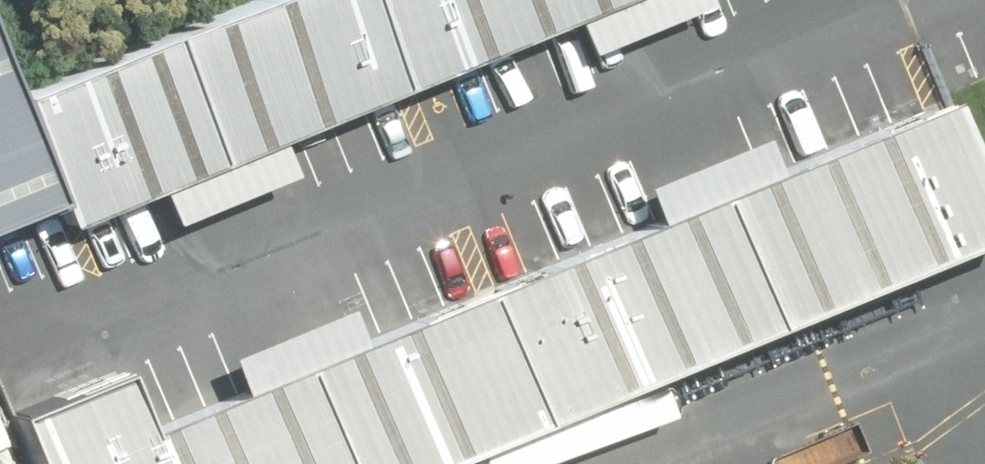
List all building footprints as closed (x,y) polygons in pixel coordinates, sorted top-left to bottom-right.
[(359,0),(236,0),(175,25),(227,149),(393,81),(359,0)] [(393,81),(588,0),(359,0),(393,81)] [(227,149),(175,25),(10,94),(62,218),(227,149)] [(710,191),(763,315),(984,220),(984,192),(942,92),(710,191)] [(30,192),(0,112),(0,203),(30,192)] [(710,191),(478,290),(532,414),(763,315),(710,191)] [(478,290),(298,367),(339,463),(414,463),(532,414),(478,290)] [(298,367),(144,432),(115,365),(7,412),(29,463),(339,463),(298,367)]
